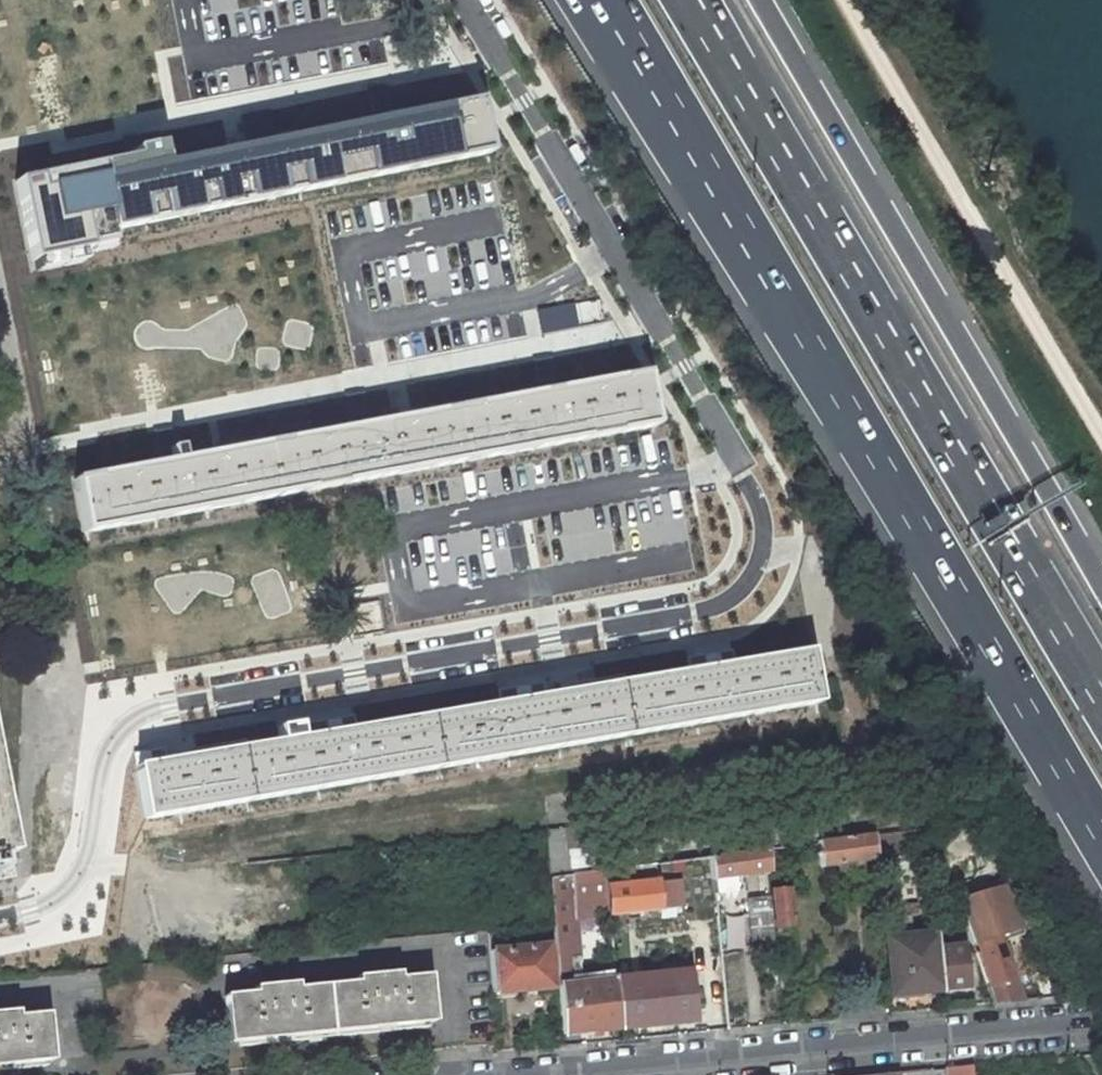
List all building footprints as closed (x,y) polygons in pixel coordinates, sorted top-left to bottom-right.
[(120,174),(99,178),(110,230),(489,152),(478,101),(458,105),(459,110),(310,141),(309,135),(271,143),(272,149),(121,179),(120,174)] [(387,119),(399,117),(396,104),(385,106),(387,119)] [(360,125),(309,135),(310,141),(459,110),(458,105),(399,117),(387,119),(360,125)] [(364,110),(359,118),(360,125),(387,119),(385,106),(364,110)] [(135,171),(120,174),(121,179),(272,149),(271,143),(174,163),(162,165),(135,171)] [(162,165),(174,163),(171,150),(160,152),(162,165)] [(139,156),(134,164),(135,171),(162,165),(160,152),(139,156)] [(113,248),(110,230),(99,178),(97,169),(20,185),(33,265),(113,248)] [(497,319),(501,331),(529,323),(526,311),(497,319)] [(170,388),(290,365),(283,332),(163,354),(170,388)] [(293,368),(307,367),(305,337),(291,338),(293,368)] [(96,476),(75,480),(85,532),(654,426),(644,373),(623,377),(624,383),(472,411),(471,406),(436,412),(437,418),(285,446),(284,441),(248,447),(249,453),(97,481),(96,476)] [(562,375),(552,377),(554,390),(565,388),(562,375)] [(527,395),(471,406),(472,411),(624,383),(623,377),(565,388),(554,390),(527,395)] [(526,388),(527,395),(554,390),(552,377),(531,381),(526,388)] [(373,410),(363,412),(365,426),(375,424),(373,410)] [(338,431),(284,441),(285,446),(437,418),(436,412),(375,424),(365,426),(338,431)] [(337,424),(338,431),(365,426),(363,412),(342,416),(337,424)] [(184,446),(174,447),(177,461),(187,459),(184,446)] [(150,466),(96,476),(97,481),(249,453),(248,447),(187,459),(177,461),(150,466)] [(148,459),(150,466),(177,461),(174,447),(154,451),(148,459)] [(722,652),(718,658),(719,666),(734,664),(732,650),(722,652)] [(141,773),(140,766),(150,817),(818,703),(815,686),(822,684),(822,681),(825,680),(823,670),(820,671),(820,667),(812,669),(809,651),(787,654),(788,660),(639,685),(638,680),(599,687),(600,692),(450,718),(449,712),(408,720),(409,725),(259,751),(259,745),(219,752),(220,758),(141,773)] [(690,672),(638,680),(639,685),(788,660),(787,654),(734,664),(719,666),(708,668),(690,672)] [(706,655),(687,658),(690,672),(708,668),(706,655)] [(712,655),(706,655),(708,668),(719,666),(718,658),(712,655)] [(533,684),(528,690),(529,699),(544,696),(542,682),(533,684)] [(500,704),(449,712),(450,718),(600,692),(599,687),(544,696),(529,699),(518,701),(500,704)] [(516,687),(498,690),(500,704),(518,701),(516,688),(516,687)] [(523,687),(516,688),(518,701),(529,699),(528,690),(523,687)] [(344,717),(339,723),(340,731),(355,729),(353,715),(344,717)] [(327,719),(308,723),(311,736),(329,733),(327,720),(327,719)] [(333,719),(327,720),(329,733),(340,731),(339,723),(333,719)] [(329,733),(311,736),(259,745),(259,751),(409,725),(408,720),(355,729),(340,731),(329,733)] [(919,728),(911,729),(914,741),(922,739),(919,728)] [(154,749),(149,756),(151,764),(166,761),(163,747),(154,749)] [(144,752),(137,753),(140,766),(151,764),(149,756),(144,752)] [(151,764),(140,766),(141,773),(220,758),(219,752),(166,761),(151,764)] [(14,878),(0,808),(0,881),(14,878)] [(607,828),(562,830),(563,852),(610,849),(607,828)] [(927,829),(873,834),(876,855),(928,849),(927,829)] [(546,831),(549,878),(604,871),(612,869),(610,849),(563,852),(562,830),(546,831)] [(817,840),(817,842),(820,868),(837,865),(860,862),(876,860),(876,855),(873,834),(874,833),(817,840)] [(788,846),(765,848),(766,861),(789,859),(788,846)] [(709,856),(709,857),(712,878),(767,871),(766,861),(765,848),(765,847),(709,856)] [(709,857),(663,863),(665,882),(688,878),(690,897),(714,894),(712,878),(709,857)] [(861,870),(860,862),(837,865),(838,873),(861,870)] [(631,885),(629,867),(612,869),(604,871),(608,915),(659,909),(655,882),(631,885)] [(604,871),(549,878),(553,924),(563,1034),(619,1028),(614,980),(580,984),(580,977),(574,918),(608,915),(604,871)] [(1003,878),(955,895),(961,913),(992,1004),(1021,994),(998,929),(1019,922),(1003,878)] [(784,926),(795,925),(792,891),(773,892),(777,934),(785,933),(784,926)] [(774,941),(770,896),(746,900),(751,944),(774,941)] [(885,919),(887,938),(911,935),(909,916),(885,919)] [(502,950),(501,928),(489,930),(495,993),(551,987),(548,946),(502,950)] [(937,948),(936,933),(911,935),(887,938),(886,938),(892,996),(930,991),(931,998),(942,996),(942,989),(937,948)] [(964,945),(937,948),(942,989),(968,986),(964,945)] [(613,973),(580,977),(580,984),(614,980),(613,973)] [(267,986),(268,991),(224,996),(229,1042),(434,1021),(429,975),(386,979),(385,974),(370,976),(370,981),(283,990),(283,984),(267,986)] [(52,1060),(47,1014),(4,1018),(3,1013),(0,1013),(0,1065),(52,1060)] [(954,1067),(955,1074),(973,1074),(973,1073),(972,1066),(954,1067)] [(973,1074),(1057,1074),(1056,1068),(1056,1066),(991,1072),(991,1071),(973,1073),(973,1074)] [(1056,1068),(1057,1074),(1072,1074),(1071,1067),(1056,1068)]
